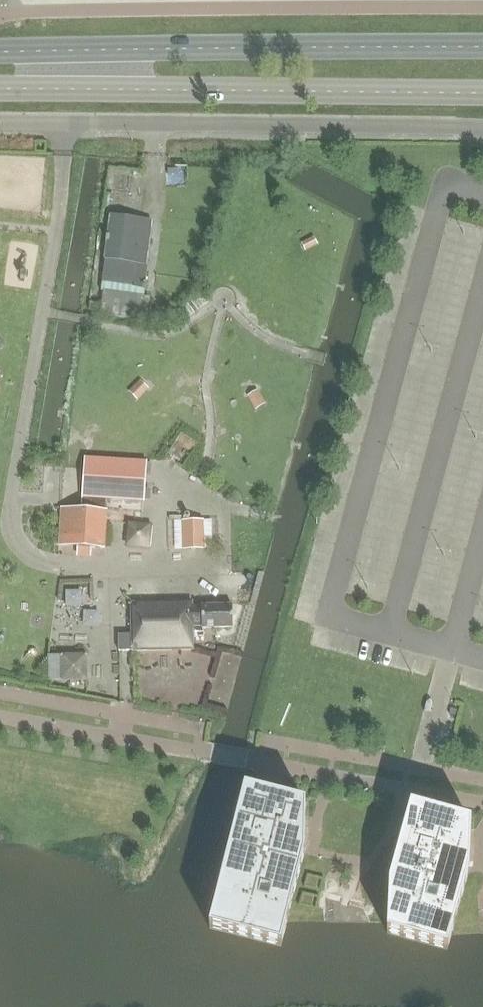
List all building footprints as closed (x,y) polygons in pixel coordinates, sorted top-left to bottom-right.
[(108,241),(105,260),(146,266),(152,222),(111,217),(108,237),(107,236),(106,241),(108,241)] [(105,260),(101,291),(104,291),(144,297),(148,266),(146,266),(105,260)] [(104,291),(100,316),(142,322),(145,297),(144,297),(104,291)] [(179,312),(186,322),(210,305),(203,295),(179,312)] [(137,400),(149,388),(140,380),(128,392),(137,400)] [(255,410),(266,404),(257,390),(247,396),(255,410)] [(85,456),(82,498),(108,499),(144,501),(147,461),(85,456)] [(61,508),(59,546),(78,547),(78,554),(90,555),(91,548),(105,549),(107,510),(81,509),(61,508)] [(183,521),(183,549),(204,548),(203,520),(183,521)] [(183,549),(183,521),(168,521),(169,549),(183,549)] [(142,525),(130,524),(128,535),(127,544),(148,547),(150,526),(142,525)] [(118,634),(118,651),(125,651),(136,651),(193,650),(192,626),(202,626),(202,628),(233,627),(232,605),(202,606),(192,606),(192,602),(131,603),(132,634),(124,634),(118,634)] [(49,655),(49,681),(61,681),(66,680),(86,681),(87,657),(66,656),(62,655),(49,655)] [(253,790),(245,788),(209,928),(281,946),(287,921),(304,853),(305,816),(305,803),(275,796),(253,790)] [(390,881),(388,925),(388,933),(447,949),(451,935),(468,872),(470,830),(471,822),(410,806),(405,827),(402,836),(390,881)]
